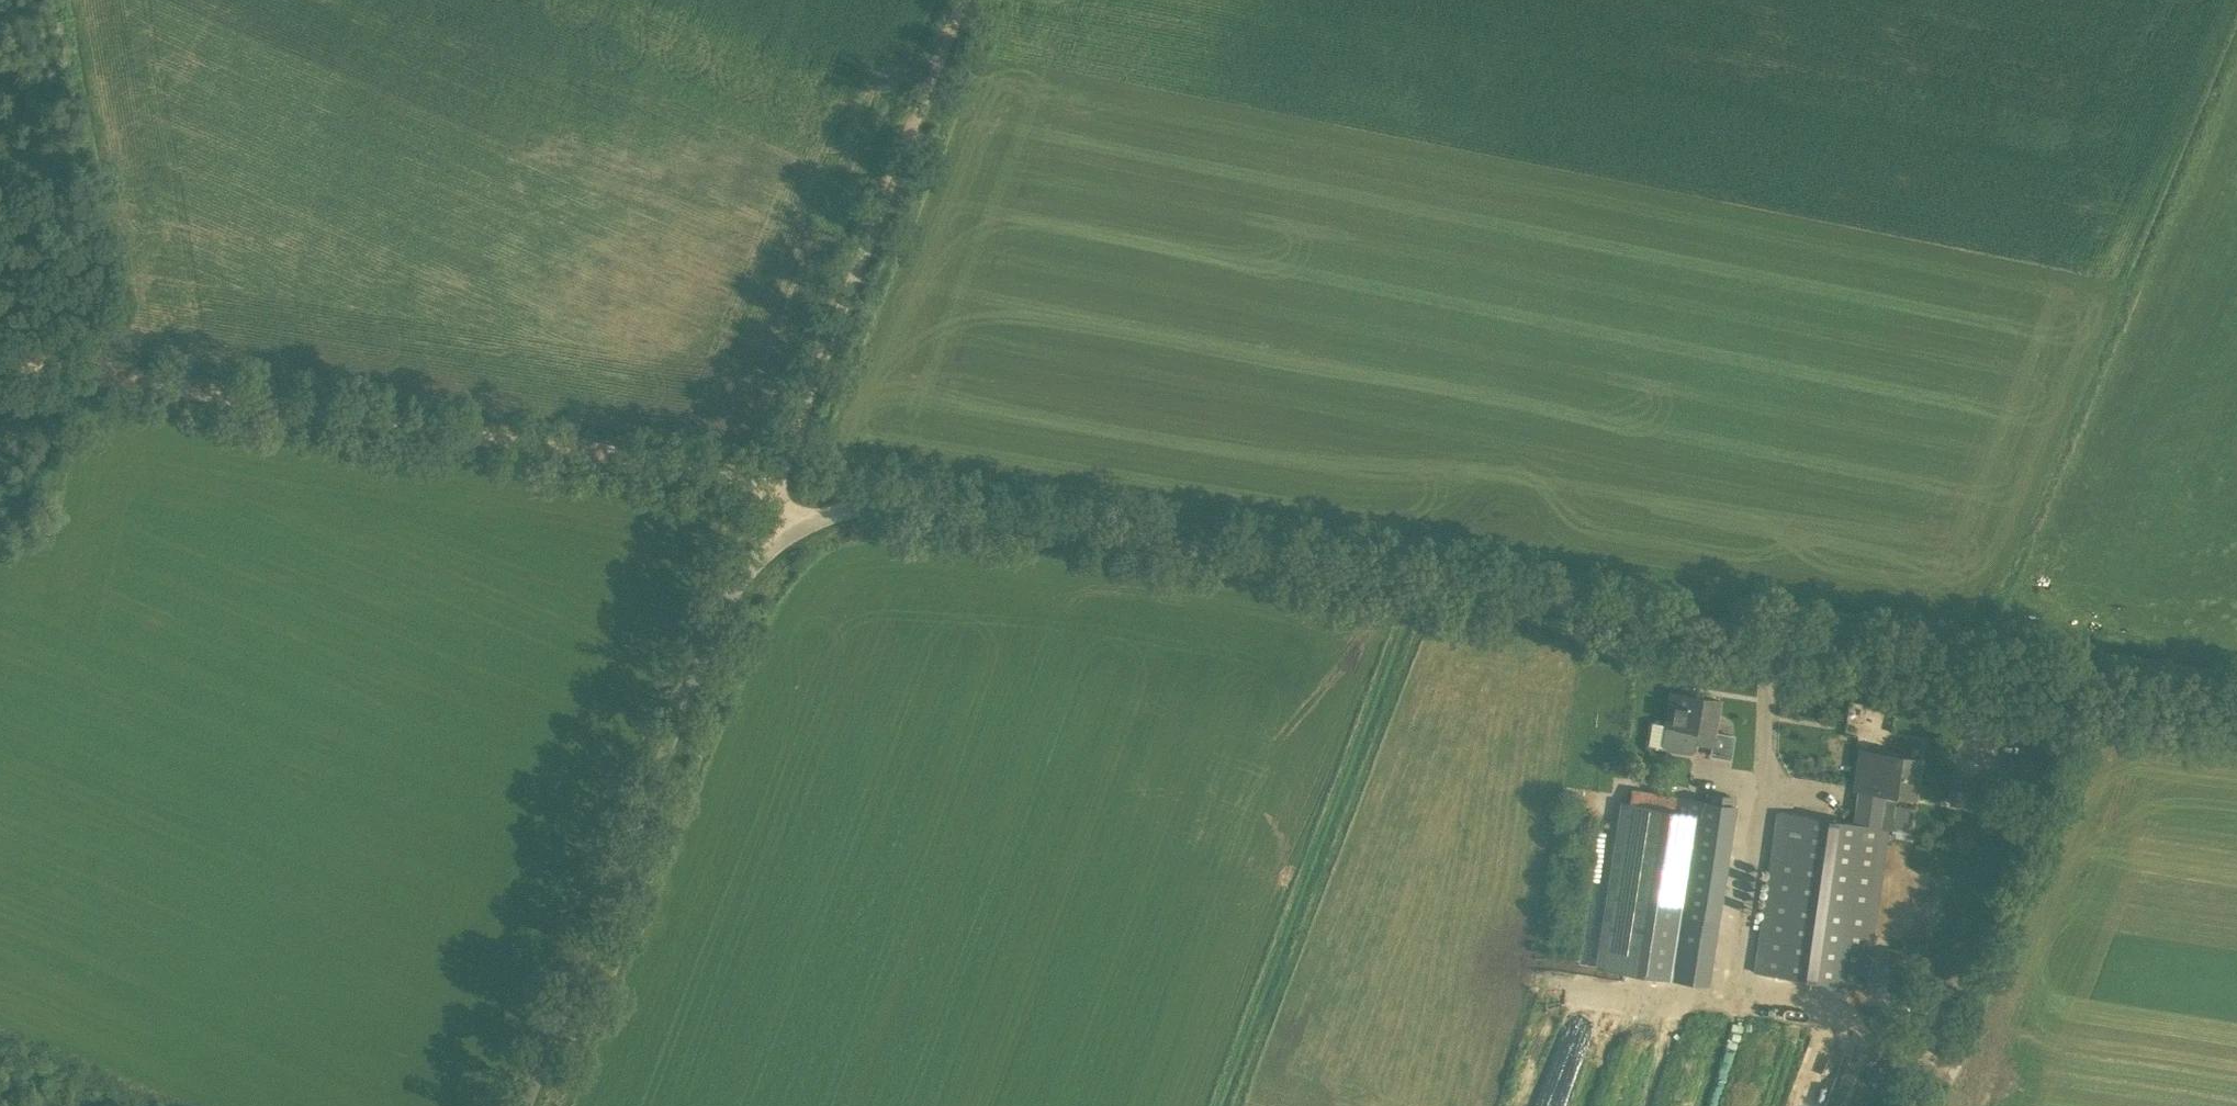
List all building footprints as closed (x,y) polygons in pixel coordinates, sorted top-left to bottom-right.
[(1671,693),(1667,725),(1663,749),(1695,754),(1699,730),(1714,732),(1719,700),(1671,693)] [(1966,725),(1965,753),(2012,755),(2013,727),(1966,725)] [(1859,787),(1853,822),(1881,827),(1886,791),(1914,795),(1919,760),(1862,752),(1857,787),(1859,787)] [(1647,801),(1648,789),(1629,787),(1627,799),(1647,801)] [(1717,928),(1736,805),(1677,796),(1658,918),(1717,928)] [(1881,827),(1853,822),(1777,811),(1755,971),(1866,987),(1889,828),(1881,827)] [(1930,971),(1933,954),(1889,948),(1886,963),(1930,971)]
